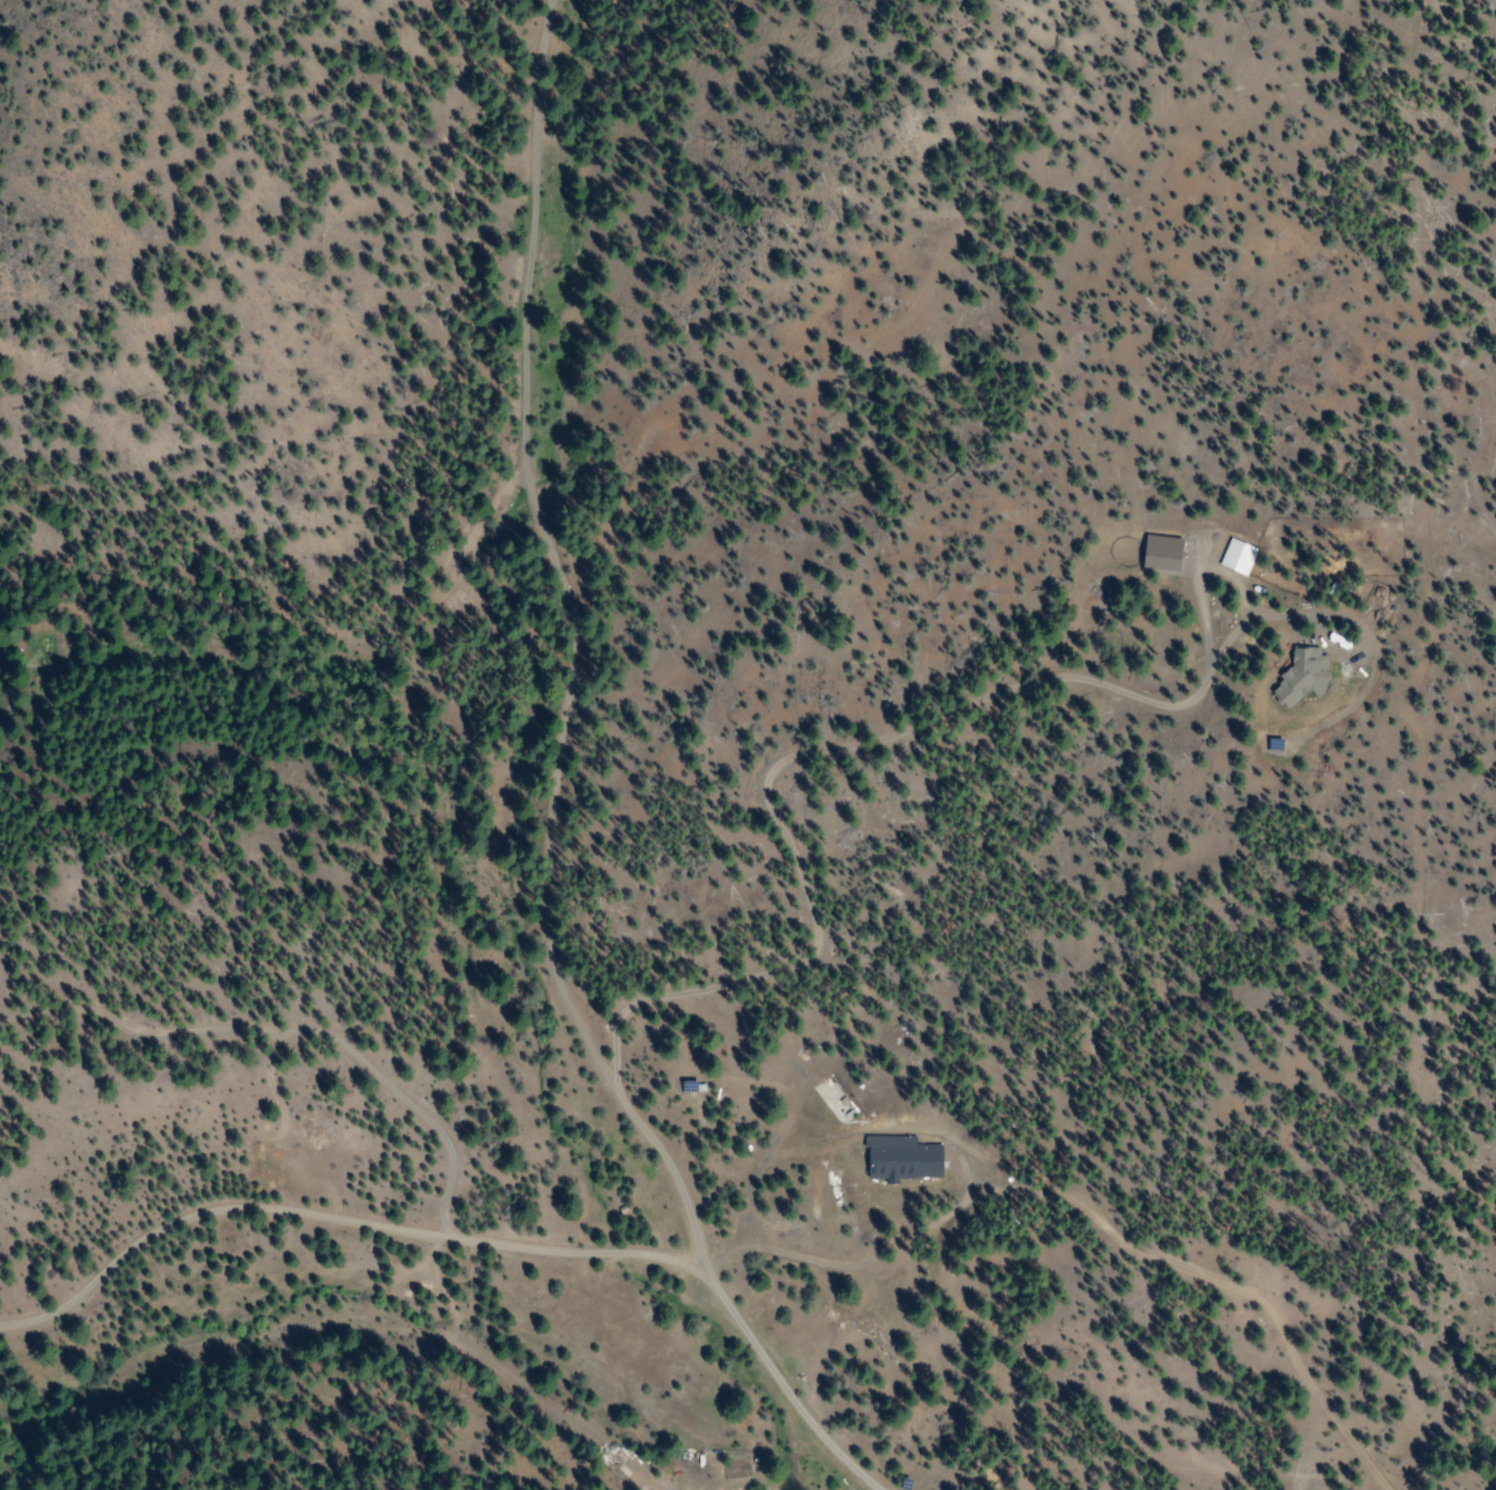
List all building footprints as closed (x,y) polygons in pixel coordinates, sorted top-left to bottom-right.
[(1315,606),(1327,603),(1325,591),(1312,595),(1315,606)] [(684,1092),(697,1092),(697,1081),(684,1081),(684,1092)] [(917,1137),(862,1137),(862,1156),(870,1156),(870,1179),(943,1179),(943,1146),(917,1146),(917,1137)]
